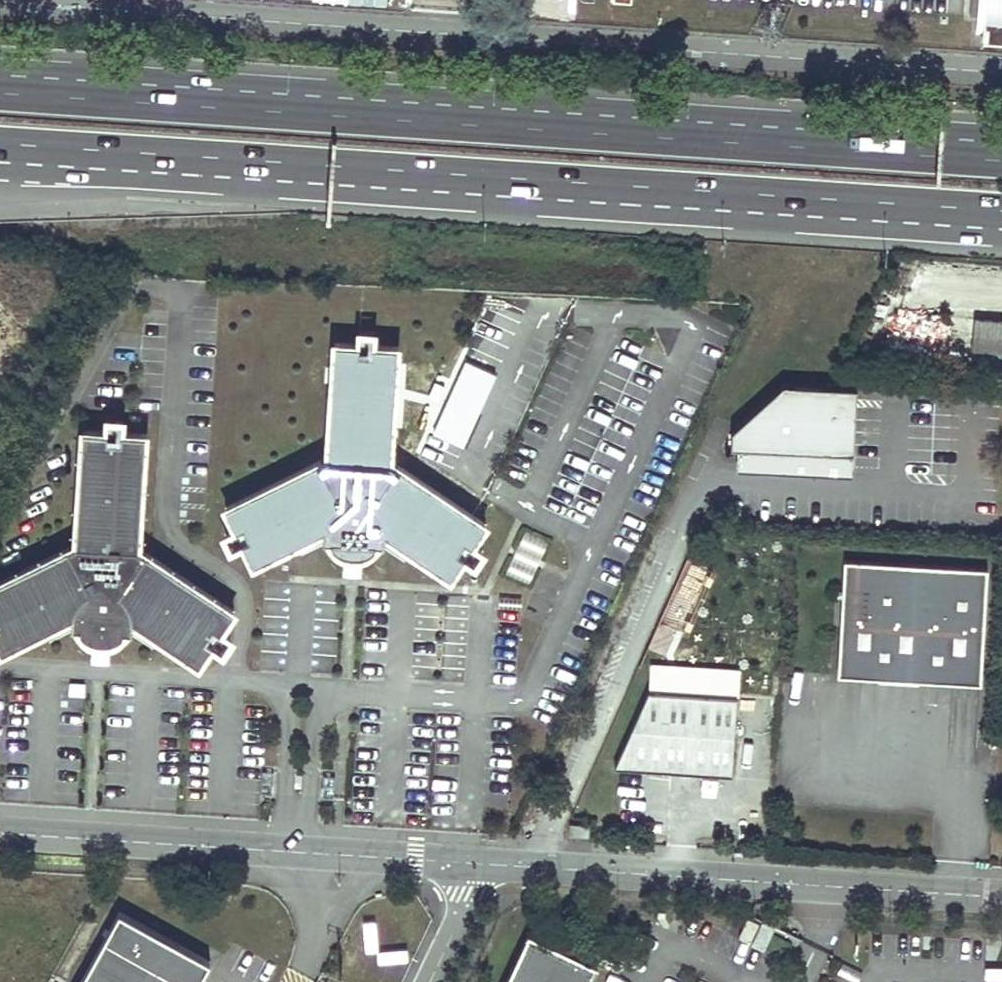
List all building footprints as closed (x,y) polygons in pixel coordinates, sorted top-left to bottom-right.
[(968,17),(984,18),(982,44),(1001,46),(1001,0),(969,0),(968,17)] [(1001,352),(1001,350),(1001,321),(974,319),(971,350),(1001,352)] [(392,460),(398,346),(374,345),(375,332),(360,331),(359,344),(335,342),(328,457),(226,507),(236,529),(225,534),(232,548),(243,543),(254,564),(325,530),(325,540),(332,541),(333,543),(336,547),(340,550),(345,553),(347,554),(350,555),(355,555),(356,555),(361,554),(366,553),(370,550),(374,546),(377,543),(384,544),(385,533),(451,577),(465,557),(475,564),(483,551),(473,544),(487,524),(392,460)] [(730,446),(854,450),(855,390),(783,384),(730,430),(730,446)] [(81,429),(75,543),(0,580),(0,649),(1,651),(72,616),(72,627),(79,627),(80,629),(83,634),(88,637),(92,640),(94,640),(97,641),(100,641),(102,642),(103,642),(105,641),(108,641),(113,639),(118,636),(122,633),(124,630),(131,630),(132,619),(199,663),(212,643),(222,650),(231,637),(221,630),(234,610),(139,547),(145,432),(121,431),(121,418),(106,417),(106,430),(81,429)] [(506,572),(529,583),(548,542),(525,532),(506,572)] [(987,566),(844,558),(837,674),(980,682),(987,566)] [(93,662),(107,663),(108,641),(105,641),(103,642),(102,642),(100,641),(97,641),(94,640),(93,662)] [(737,695),(648,689),(614,766),(732,773),(737,695)] [(120,912),(81,981),(199,981),(210,962),(120,912)] [(527,934),(504,981),(587,981),(595,966),(527,934)]
